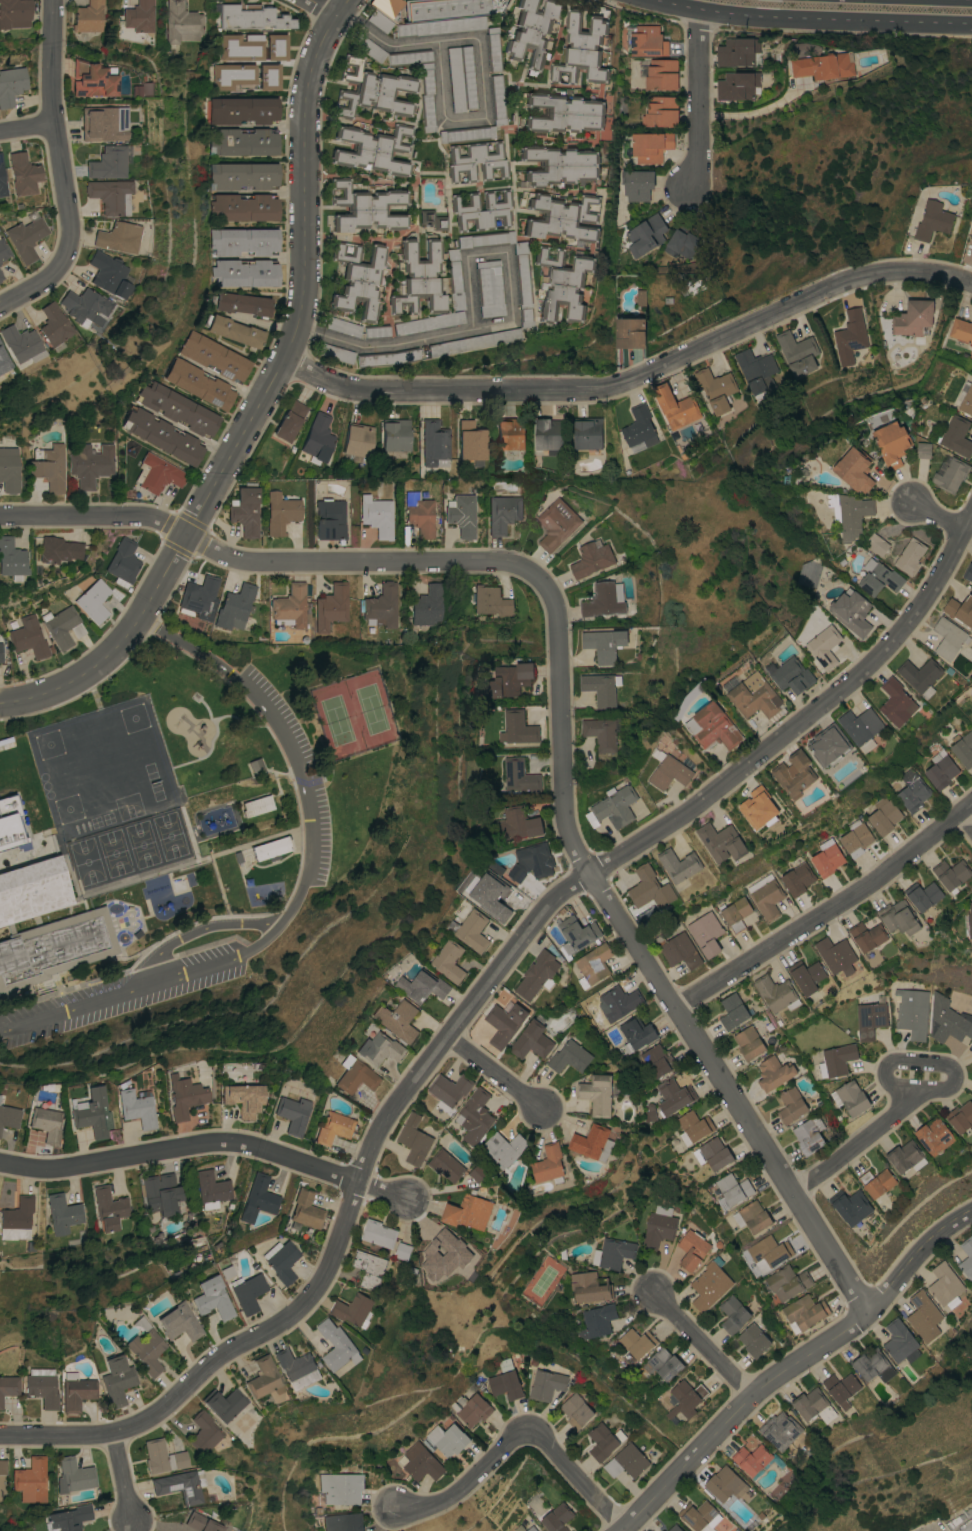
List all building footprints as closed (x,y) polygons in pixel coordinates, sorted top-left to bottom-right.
[(31,0),(33,0),(33,6),(31,6),(32,19),(30,19),(31,26),(11,27),(11,28),(0,28),(0,0),(31,0)] [(87,5),(87,0),(103,0),(103,7),(102,7),(102,9),(101,9),(101,31),(72,31),(72,24),(75,24),(75,6),(85,6),(85,5),(87,5)] [(138,5),(138,0),(153,0),(153,32),(134,32),(134,27),(125,27),(125,8),(134,8),(134,5),(138,5)] [(167,43),(168,0),(184,0),(184,9),(187,9),(187,11),(197,11),(197,13),(203,13),(202,34),(199,34),(199,40),(180,40),(180,43),(167,43)] [(368,3),(370,0),(399,0),(403,3),(397,9),(399,23),(395,23),(368,3)] [(406,22),(404,0),(505,0),(499,12),(406,22)] [(515,8),(517,0),(534,0),(533,5),(536,6),(535,10),(540,11),(541,8),(543,8),(544,0),(558,0),(562,1),(558,18),(552,17),(552,19),(553,19),(547,39),(552,41),(550,49),(544,48),(544,50),(546,50),(545,52),(550,53),(548,59),(545,58),(544,64),(543,64),(542,68),(541,68),(540,71),(535,70),(535,71),(528,69),(528,68),(526,68),(532,47),(524,45),(523,50),(522,50),(519,60),(516,60),(516,61),(508,59),(509,55),(505,54),(505,53),(503,52),(506,39),(512,41),(512,39),(511,39),(513,30),(517,31),(518,26),(515,25),(519,9),(515,8)] [(295,28),(272,28),(272,30),(260,30),(260,27),(224,28),(224,30),(217,30),(217,27),(222,27),(221,2),(240,2),(240,9),(244,9),(244,4),(261,4),(261,6),(274,6),(274,16),(279,16),(279,13),(287,13),(287,18),(295,18),(295,28)] [(366,19),(374,9),(393,23),(386,33),(366,19)] [(599,67),(608,68),(608,70),(609,70),(608,77),(607,77),(607,82),(603,81),(603,82),(598,82),(598,83),(592,82),(592,81),(587,81),(587,80),(584,80),(586,67),(581,67),(581,68),(578,67),(577,78),(576,78),(575,84),(567,83),(568,72),(560,72),(559,83),(549,82),(549,79),(548,79),(549,72),(548,72),(549,64),(550,64),(550,62),(564,64),(564,62),(565,47),(568,47),(569,47),(570,41),(566,41),(567,32),(568,32),(568,31),(566,30),(566,28),(565,28),(567,10),(582,12),(580,30),(588,31),(589,26),(590,26),(591,15),(593,15),(602,15),(602,19),(606,20),(606,21),(608,21),(606,34),(601,33),(601,36),(602,36),(601,44),(597,44),(597,48),(596,48),(596,50),(601,50),(599,67)] [(484,15),(485,28),(396,37),(395,24),(484,15)] [(626,26),(636,26),(636,25),(659,25),(659,32),(662,32),(662,40),(668,40),(668,55),(662,55),(631,55),(630,46),(626,47),(626,26)] [(502,70),(489,71),(485,33),(487,33),(486,27),(498,26),(502,70)] [(387,53),(379,63),(351,42),(359,31),(387,53)] [(222,60),(222,34),(239,34),(239,33),(245,33),(245,34),(263,34),(263,40),(264,40),(264,43),(264,60),(222,60)] [(287,34),(287,60),(268,60),(268,36),(267,36),(267,34),(287,34)] [(716,45),(724,45),(724,38),(759,38),(759,51),(760,51),(760,64),(754,64),(754,65),(731,65),(731,66),(716,66),(716,45)] [(477,107),(465,108),(465,111),(453,112),(447,47),(472,45),(477,107)] [(432,61),(388,66),(387,53),(431,48),(432,61)] [(822,79),(815,80),(815,74),(792,77),(790,59),(827,54),(826,53),(833,52),(833,53),(852,51),(853,61),(855,75),(822,79)] [(355,55),(355,54),(362,55),(362,56),(364,57),(362,70),(372,72),(371,75),(378,76),(378,73),(395,76),(395,75),(397,75),(397,74),(403,75),(409,76),(408,77),(413,77),(413,79),(416,79),(415,84),(416,84),(415,91),(414,91),(414,93),(393,89),(392,99),(412,102),(411,104),(413,105),(412,111),(411,111),(410,116),(406,115),(406,116),(401,115),(401,116),(395,115),(395,114),(390,113),(390,112),(388,112),(388,110),(386,110),(386,111),(372,108),(372,103),(370,103),(370,104),(366,103),(366,107),(357,105),(358,104),(355,104),(353,118),(351,118),(350,119),(343,118),(343,117),(334,115),(336,105),(347,106),(348,99),(337,97),(339,89),(345,90),(345,89),(355,91),(357,83),(347,82),(347,81),(340,80),(342,71),(353,73),(354,65),(343,63),(345,53),(355,55)] [(93,63),(97,63),(97,67),(104,67),(104,66),(115,66),(115,74),(117,74),(117,95),(103,95),(91,95),(74,95),(74,80),(79,80),(79,77),(73,77),(74,57),(93,63)] [(645,89),(645,76),(647,76),(647,65),(649,65),(649,59),(677,59),(677,89),(645,89)] [(435,93),(433,93),(436,131),(424,132),(420,94),(422,94),(420,63),(432,62),(432,68),(433,68),(435,93)] [(280,90),(261,90),(260,64),(276,64),(276,63),(280,63),(280,90)] [(256,64),(256,83),(255,83),(255,90),(215,90),(215,64),(256,64)] [(15,106),(0,109),(0,70),(24,66),(28,89),(21,90),(21,93),(13,94),(15,106)] [(716,99),(716,79),(724,79),(724,71),(734,71),(734,72),(759,72),(759,86),(754,86),(754,99),(716,99)] [(502,74),(507,118),(508,118),(508,120),(507,120),(507,124),(495,125),(494,125),(489,75),(502,74)] [(549,130),(549,129),(547,129),(547,131),(545,130),(545,131),(540,131),(540,132),(533,131),(528,130),(525,129),(525,125),(524,125),(524,118),(525,118),(526,115),(546,117),(547,107),(526,106),(527,104),(525,104),(526,97),(527,92),(530,92),(530,91),(535,92),(535,91),(542,91),(542,92),(547,92),(546,93),(549,93),(549,95),(550,95),(550,94),(566,95),(566,99),(571,99),(572,95),(580,96),(580,97),(582,97),(582,100),(584,100),(584,99),(589,99),(595,99),(595,100),(601,100),(601,101),(604,101),(604,106),(603,125),(602,124),(602,129),(599,129),(599,130),(594,129),(594,130),(588,130),(588,129),(583,129),(583,128),(581,128),(581,131),(578,131),(578,132),(569,131),(570,127),(566,127),(566,126),(564,126),(563,131),(549,130)] [(677,96),(677,109),(678,109),(678,126),(644,126),(644,125),(641,125),(641,115),(644,115),(644,113),(647,113),(647,102),(649,102),(649,96),(677,96)] [(277,97),(277,119),(276,119),(276,122),(269,122),(269,124),(253,124),(253,122),(240,122),(240,124),(211,124),(211,97),(277,97)] [(129,107),(129,132),(130,132),(130,138),(129,138),(129,140),(82,140),(82,107),(118,107),(129,107)] [(332,157),(331,157),(332,150),(333,150),(333,148),(354,152),(356,142),(335,139),(335,137),(334,137),(336,130),(337,125),(341,126),(341,125),(346,126),(346,125),(352,126),(352,123),(359,124),(358,129),(359,129),(359,131),(361,131),(361,130),(369,132),(368,136),(375,137),(375,133),(392,136),(394,122),(397,123),(397,122),(404,123),(404,125),(413,126),(411,136),(401,134),(399,142),(410,144),(408,152),(402,151),(402,152),(392,150),(390,159),(409,162),(409,164),(410,165),(409,171),(408,171),(407,176),(403,175),(403,176),(398,175),(398,176),(392,175),(393,174),(388,173),(385,172),(386,170),(384,169),(384,171),(354,166),(355,164),(353,164),(353,166),(350,165),(350,166),(345,165),(345,166),(339,165),(339,164),(334,164),(335,163),(331,162),(332,157)] [(446,142),(441,143),(439,131),(445,130),(445,129),(489,125),(489,126),(494,125),(495,125),(496,137),(446,142)] [(210,155),(210,128),(240,128),(240,129),(253,129),(253,128),(269,128),(269,129),(276,129),(276,133),(277,133),(277,155),(210,155)] [(674,149),(662,149),(662,163),(636,163),(636,156),(632,156),(632,133),(662,133),(662,132),(674,132),(674,149)] [(466,182),(465,171),(457,172),(458,183),(450,184),(449,177),(448,177),(447,166),(448,166),(448,164),(450,164),(449,152),(449,145),(457,144),(458,155),(466,154),(465,143),(485,141),(487,152),(494,152),(493,141),(502,140),(502,146),(503,146),(504,157),(503,157),(504,159),(506,158),(507,161),(507,160),(509,171),(508,171),(508,178),(500,178),(499,168),(491,168),(492,179),(482,180),(481,170),(480,171),(479,163),(480,163),(480,162),(475,162),(475,164),(476,164),(477,171),(476,171),(477,181),(466,182)] [(544,183),(544,182),(542,182),(542,187),(529,187),(529,185),(528,185),(528,181),(524,181),(524,172),(525,172),(525,170),(536,170),(536,167),(541,167),(541,160),(520,160),(520,158),(519,158),(519,151),(520,151),(520,146),(524,146),(524,145),(529,145),(529,144),(535,144),(535,145),(540,145),(540,146),(542,146),(542,148),(544,148),(544,147),(559,147),(559,152),(561,152),(561,151),(565,151),(565,147),(574,147),(574,148),(576,148),(576,151),(578,151),(578,150),(583,150),(583,149),(589,149),(589,150),(594,150),(594,151),(598,151),(598,156),(599,156),(599,163),(598,163),(598,167),(599,167),(599,174),(598,174),(598,179),(594,179),(590,179),(590,180),(583,180),(583,179),(578,179),(576,179),(576,182),(574,182),(574,183),(565,183),(565,179),(561,179),(561,178),(559,178),(559,183),(544,183)] [(126,177),(87,177),(87,161),(100,161),(100,152),(103,152),(103,145),(126,145),(126,177)] [(25,150),(27,162),(29,162),(29,164),(32,164),(32,165),(40,163),(43,180),(35,181),(37,193),(15,196),(13,180),(14,180),(12,169),(11,170),(9,153),(25,150)] [(8,195),(0,196),(0,151),(1,151),(3,165),(2,165),(5,182),(5,181),(8,195)] [(278,185),(269,185),(269,189),(253,189),(253,185),(240,185),(240,189),(211,190),(211,163),(278,163),(278,185)] [(654,188),(649,188),(649,201),(626,201),(626,195),(624,195),(624,184),(621,184),(621,170),(654,170),(654,188)] [(387,204),(387,214),(406,214),(406,216),(407,216),(407,223),(406,223),(406,228),(402,228),(402,229),(398,229),(392,229),(387,229),(387,227),(384,227),(384,226),(383,226),(383,227),(374,227),(374,223),(370,223),(370,222),(368,222),(368,227),(353,227),(353,226),(351,226),(351,231),(333,231),(333,216),(334,216),(334,214),(345,214),(345,213),(349,213),(349,206),(338,206),(338,205),(332,205),(332,196),(342,196),(342,188),(332,188),(331,178),(341,178),(341,177),(349,177),(349,178),(351,178),(351,192),(352,192),(352,191),(368,191),(368,196),(370,196),(370,195),(374,195),(374,191),(383,191),(383,192),(384,192),(384,191),(387,191),(387,189),(392,189),(392,188),(398,188),(398,189),(403,189),(403,190),(406,190),(406,195),(407,195),(407,202),(406,202),(406,204),(387,204)] [(133,193),(130,193),(130,215),(103,215),(103,202),(101,202),(101,200),(99,200),(99,197),(87,197),(87,193),(85,193),(85,185),(86,185),(86,181),(133,180),(133,193)] [(474,230),(472,219),(465,220),(466,231),(457,232),(457,226),(456,226),(455,215),(456,215),(456,213),(453,213),(453,211),(452,212),(450,201),(452,201),(451,194),(459,193),(461,204),(468,203),(467,192),(478,191),(479,201),(480,201),(480,208),(479,209),(479,210),(485,210),(485,208),(483,208),(483,201),(484,201),(483,191),(493,190),(495,201),(502,200),(501,189),(509,188),(510,195),(511,194),(512,205),(511,205),(512,207),(509,208),(509,210),(510,210),(511,220),(510,220),(510,227),(502,227),(501,216),(493,217),(494,228),(474,230)] [(544,234),(544,233),(542,232),(541,238),(523,235),(525,220),(526,220),(527,218),(538,219),(538,218),(542,219),(543,212),(538,212),(539,210),(528,209),(528,206),(527,206),(528,198),(532,198),(533,194),(534,194),(534,192),(547,193),(546,201),(548,201),(548,198),(563,200),(563,205),(564,206),(564,204),(569,205),(569,201),(578,202),(578,203),(579,203),(581,194),(583,194),(583,193),(594,194),(594,195),(600,196),(599,204),(588,203),(587,211),(598,212),(597,223),(578,220),(577,224),(599,227),(598,230),(599,230),(598,237),(597,241),(593,241),(593,242),(588,241),(577,240),(577,239),(575,239),(575,237),(574,236),(573,238),(564,236),(565,232),(561,232),(561,231),(559,231),(558,236),(544,234)] [(216,220),(216,212),(211,212),(211,200),(216,200),(216,194),(240,194),(240,198),(253,198),(253,194),(269,193),(269,198),(278,198),(278,220),(216,220)] [(954,213),(948,233),(935,229),(935,230),(932,229),(928,242),(913,238),(918,222),(920,222),(925,206),(924,206),(926,198),(943,203),(941,209),(954,213)] [(433,230),(433,223),(429,223),(429,226),(425,226),(425,223),(420,224),(420,210),(433,209),(434,216),(447,216),(447,230),(433,230)] [(670,234),(664,238),(665,239),(634,259),(627,246),(632,243),(625,232),(644,220),(643,220),(656,212),(670,234)] [(21,221),(23,225),(40,216),(49,232),(33,241),(34,244),(31,246),(38,258),(24,266),(5,230),(21,221)] [(135,254),(119,251),(119,250),(110,248),(110,249),(93,245),(97,229),(108,231),(108,230),(110,230),(111,227),(113,227),(114,220),(141,225),(135,254)] [(686,234),(687,231),(701,239),(688,259),(677,252),(674,257),(662,250),(676,227),(686,234)] [(278,251),(269,251),(269,255),(253,255),(253,251),(240,251),(240,255),(216,255),(216,248),(211,248),(211,237),(216,237),(216,229),(278,228),(278,251)] [(514,254),(515,254),(514,242),(508,243),(470,247),(458,248),(457,236),(506,231),(514,230),(515,242),(526,241),(533,302),(532,303),(533,307),(535,326),(522,328),(522,321),(521,321),(520,308),(520,304),(519,304),(514,254)] [(8,257),(0,261),(0,237),(2,236),(12,254),(8,256),(8,257)] [(416,259),(425,259),(424,238),(427,238),(434,238),(439,238),(439,242),(440,242),(440,247),(441,253),(440,253),(440,258),(439,258),(439,260),(437,261),(437,262),(438,262),(439,271),(434,271),(434,275),(434,277),(439,277),(439,292),(438,292),(438,294),(443,294),(443,312),(428,312),(426,312),(426,300),(425,300),(425,297),(417,297),(418,307),(417,307),(417,314),(409,314),(408,303),(400,303),(400,314),(390,314),(390,305),(389,305),(389,297),(390,297),(390,295),(404,295),(404,293),(403,293),(403,278),(408,278),(408,276),(407,276),(407,271),(403,271),(403,261),(402,261),(402,259),(401,259),(401,253),(400,253),(400,247),(401,247),(400,243),(401,243),(401,239),(407,239),(406,238),(413,238),(413,239),(415,239),(416,259)] [(374,244),(374,243),(381,244),(381,245),(385,246),(384,249),(385,249),(385,254),(384,260),(383,265),(382,265),(382,267),(380,267),(380,269),(381,269),(378,284),(373,283),(373,285),(374,285),(373,289),(378,290),(376,298),(375,298),(375,300),(377,301),(376,303),(377,303),(376,308),(377,308),(376,314),(375,314),(375,319),(374,318),(373,322),(369,321),(369,322),(362,321),(362,320),(359,320),(362,300),(353,298),(351,311),(349,310),(349,311),(344,310),(344,311),(338,310),(338,309),(333,309),(333,308),(330,307),(330,302),(329,302),(330,295),(331,296),(332,293),(342,295),(342,293),(341,293),(342,285),(346,285),(347,281),(343,280),(346,262),(332,260),(333,257),(332,257),(333,250),(334,250),(335,240),(346,242),(344,253),(352,254),(354,243),(362,245),(359,262),(368,263),(371,243),(374,244)] [(582,287),(577,287),(577,288),(578,288),(577,293),(581,293),(580,302),(579,302),(579,304),(585,304),(583,319),(582,319),(581,321),(571,320),(571,322),(564,321),(566,303),(557,302),(555,323),(552,322),(552,323),(545,322),(541,321),(541,317),(540,317),(541,313),(540,312),(541,306),(542,306),(542,301),(543,301),(544,299),(546,299),(546,297),(544,297),(546,289),(540,288),(541,275),(547,276),(548,267),(549,268),(550,266),(535,264),(536,262),(534,261),(535,254),(536,254),(538,244),(548,246),(547,257),(555,258),(556,247),(564,248),(564,254),(563,266),(571,267),(572,255),(575,255),(575,254),(581,255),(581,254),(587,255),(591,256),(591,257),(595,258),(594,263),(595,263),(594,269),(593,269),(593,272),(583,270),(583,272),(584,272),(582,287)] [(465,309),(452,310),(447,261),(446,249),(458,248),(465,309)] [(96,272),(97,272),(98,269),(88,263),(96,249),(113,258),(113,257),(119,258),(122,260),(120,263),(129,268),(122,280),(130,285),(131,288),(127,294),(125,294),(122,299),(91,282),(96,272)] [(278,286),(216,286),(216,277),(211,277),(211,266),(216,266),(216,259),(240,259),(240,263),(253,263),(253,259),(269,259),(269,260),(276,260),(276,263),(278,263),(278,286)] [(481,317),(480,305),(479,305),(475,267),(476,267),(475,262),(500,259),(500,265),(501,265),(504,302),(505,314),(481,317)] [(76,322),(77,321),(67,313),(69,309),(59,302),(61,299),(62,299),(68,289),(78,296),(79,294),(81,295),(86,287),(100,296),(101,294),(116,304),(106,320),(104,319),(100,326),(93,321),(92,322),(90,321),(86,328),(76,322)] [(645,305),(636,305),(636,289),(645,289),(645,305)] [(271,298),(269,317),(252,315),(252,313),(234,311),(234,312),(226,311),(216,309),(218,291),(271,298)] [(52,347),(39,328),(46,323),(44,320),(47,318),(40,309),(53,299),(61,311),(60,312),(70,326),(71,325),(75,331),(52,347)] [(932,300),(931,326),(927,326),(927,333),(922,333),(922,336),(913,336),(913,334),(891,334),(891,314),(899,315),(900,312),(906,313),(906,299),(932,300)] [(860,306),(860,307),(859,307),(868,346),(851,349),(854,365),(840,368),(832,331),(846,328),(844,322),(847,322),(845,309),(860,306)] [(396,335),(394,323),(427,317),(427,316),(463,310),(465,322),(396,335)] [(209,330),(215,313),(225,317),(225,316),(232,319),(231,320),(248,327),(249,325),(265,332),(259,349),(209,330)] [(359,338),(325,327),(328,315),(362,326),(359,338)] [(620,318),(620,316),(628,316),(628,319),(635,319),(635,316),(641,316),(641,318),(645,318),(645,331),(644,331),(644,348),(615,348),(615,338),(616,338),(615,318),(620,318)] [(970,322),(971,317),(971,350),(967,348),(969,343),(947,335),(954,317),(970,322)] [(5,341),(0,333),(0,329),(5,326),(5,327),(13,323),(19,333),(25,329),(27,332),(33,329),(47,354),(33,362),(30,357),(18,364),(8,346),(7,346),(4,341),(5,341)] [(365,339),(364,326),(389,323),(390,336),(365,339)] [(521,327),(524,339),(431,357),(428,344),(521,327)] [(819,353),(812,356),(817,367),(794,378),(774,335),(788,328),(795,343),(811,335),(819,353)] [(241,381),(239,381),(238,383),(232,379),(231,381),(217,373),(218,372),(206,365),(206,366),(183,353),(180,351),(183,346),(182,346),(192,329),(251,362),(241,381)] [(13,372),(0,380),(0,340),(2,344),(1,345),(2,347),(12,366),(11,367),(13,372)] [(318,354),(321,342),(355,352),(352,364),(318,354)] [(418,346),(421,359),(395,364),(358,367),(357,354),(393,351),(418,346)] [(748,347),(754,360),(770,353),(778,370),(769,375),(774,384),(766,388),(766,389),(764,391),(766,396),(756,401),(753,395),(733,354),(748,347)] [(164,379),(177,356),(203,370),(201,374),(213,380),(215,377),(229,385),(227,388),(235,392),(224,412),(164,379)] [(738,390),(724,396),(730,409),(715,416),(702,387),(700,387),(693,373),(697,371),(697,370),(703,367),(703,368),(707,366),(713,378),(717,376),(717,377),(729,371),(738,390)] [(209,436),(202,432),(200,436),(186,428),(188,424),(176,418),(174,422),(160,414),(162,410),(158,408),(156,411),(140,402),(143,396),(138,394),(144,384),(149,387),(154,379),(220,417),(209,436)] [(971,381),(971,382),(971,416),(957,408),(964,394),(960,392),(966,380),(970,382),(971,381)] [(685,423),(683,419),(679,421),(682,425),(671,430),(652,388),(666,381),(675,402),(691,394),(701,416),(685,423)] [(288,443),(272,434),(292,398),(308,407),(288,443)] [(657,442),(645,447),(642,440),(628,447),(619,428),(632,423),(631,422),(635,420),(629,408),(643,401),(650,417),(648,418),(649,419),(655,434),(654,435),(657,442)] [(126,430),(130,422),(125,419),(130,410),(134,412),(137,406),(154,415),(152,418),(156,421),(158,417),(173,425),(171,429),(181,435),(183,432),(198,440),(196,443),(203,447),(193,467),(126,430)] [(326,428),(329,429),(328,433),(336,436),(324,463),(313,458),(314,456),(300,450),(310,426),(309,425),(316,410),(331,416),(326,428)] [(962,437),(971,442),(971,449),(967,458),(938,442),(935,440),(939,432),(943,434),(953,413),(970,421),(962,437)] [(496,418),(515,417),(515,421),(524,421),(525,449),(496,449),(496,418)] [(601,449),(574,449),(574,417),(601,417),(601,449)] [(438,419),(440,419),(440,425),(438,425),(438,428),(450,428),(450,458),(449,458),(449,466),(423,466),(422,418),(438,418),(438,419)] [(550,418),(550,420),(563,420),(563,449),(558,449),(558,455),(547,455),(547,449),(535,449),(535,418),(550,418)] [(410,450),(406,450),(406,457),(384,457),(384,451),(382,451),(382,428),(381,428),(381,422),(393,422),(393,419),(410,419),(410,450)] [(474,419),(474,429),(486,429),(486,459),(458,459),(458,419),(474,419)] [(900,427),(904,425),(913,444),(903,448),(906,453),(899,456),(903,465),(888,471),(881,455),(883,455),(872,431),(897,420),(900,427)] [(374,426),(369,457),(342,453),(347,422),(374,426)] [(59,493),(59,494),(50,494),(50,493),(47,493),(47,480),(45,480),(45,478),(42,478),(42,476),(28,476),(28,460),(33,460),(33,449),(34,449),(36,447),(38,449),(51,449),(51,442),(63,442),(63,493),(59,493)] [(930,458),(916,457),(917,442),(931,443),(930,458)] [(78,453),(78,443),(91,443),(91,453),(100,453),(100,443),(113,443),(113,473),(108,473),(108,475),(97,475),(97,477),(94,477),(94,490),(78,490),(78,478),(75,478),(75,474),(70,474),(70,453),(78,453)] [(853,446),(855,448),(857,445),(872,459),(870,461),(871,463),(868,466),(870,468),(865,473),(875,482),(867,490),(866,490),(864,493),(859,489),(857,491),(851,486),(851,487),(832,470),(853,446)] [(1,480),(0,480),(0,447),(17,447),(17,474),(18,474),(18,492),(14,492),(14,494),(6,494),(6,492),(2,492),(2,480),(1,480)] [(183,484),(182,484),(180,487),(169,481),(167,484),(166,483),(165,485),(163,484),(156,496),(138,485),(140,483),(135,480),(142,468),(139,466),(148,450),(188,473),(186,477),(187,477),(183,484)] [(953,494),(936,485),(936,484),(929,481),(934,471),(941,475),(951,456),(970,466),(963,479),(961,478),(953,494)] [(258,537),(254,537),(254,538),(246,538),(246,537),(242,537),(242,525),(240,525),(240,522),(237,522),(237,521),(228,521),(228,505),(230,505),(230,499),(237,499),(237,487),(245,487),(245,482),(257,482),(257,487),(258,487),(258,537)] [(301,499),(301,520),(288,520),(288,522),(284,522),(284,532),(287,532),(286,536),(267,535),(267,517),(268,517),(268,502),(267,502),(267,490),(280,490),(280,499),(301,499)] [(434,537),(418,537),(418,526),(414,526),(414,523),(406,523),(406,507),(404,507),(404,491),(420,491),(420,499),(434,499),(434,507),(433,507),(433,523),(434,523),(434,537)] [(500,496),(500,492),(519,492),(519,496),(521,496),(521,522),(505,522),(505,536),(489,536),(488,496),(500,496)] [(874,514),(861,514),(861,518),(860,518),(861,532),(855,532),(855,537),(842,541),(840,522),(834,522),(833,506),(827,506),(826,494),(837,493),(861,496),(861,499),(873,498),(874,514)] [(392,540),(387,540),(387,539),(376,539),(376,527),(368,527),(368,523),(360,523),(360,500),(360,494),(369,494),(369,500),(392,500),(392,540)] [(459,539),(458,526),(457,526),(457,524),(454,524),(454,523),(445,523),(445,519),(444,519),(444,506),(446,506),(446,500),(453,500),(453,494),(475,494),(475,539),(459,539)] [(548,554),(537,542),(546,533),(544,531),(546,529),(538,522),(539,521),(536,517),(557,496),(582,521),(548,554)] [(345,524),(346,524),(346,532),(347,532),(347,539),(315,539),(315,529),(316,529),(316,518),(317,518),(316,508),(315,508),(315,500),(322,500),(322,497),(331,497),(331,500),(345,500),(345,524)] [(880,557),(863,543),(872,531),(889,544),(880,557)] [(11,574),(0,574),(0,535),(13,535),(13,548),(18,548),(18,549),(25,549),(25,567),(28,567),(27,574),(20,574),(20,580),(11,580),(11,574)] [(42,535),(62,537),(62,541),(69,542),(69,541),(82,542),(80,559),(68,557),(68,560),(58,559),(57,564),(39,561),(42,535)] [(137,543),(131,553),(135,555),(134,558),(141,562),(133,577),(134,578),(130,584),(129,583),(126,588),(113,581),(116,576),(105,570),(116,549),(115,548),(123,535),(137,543)] [(927,546),(920,556),(919,556),(917,559),(918,560),(917,562),(919,563),(910,576),(892,564),(911,536),(927,546)] [(615,562),(600,569),(600,568),(590,572),(591,573),(575,580),(568,565),(580,560),(579,558),(581,557),(579,554),(581,554),(577,546),(593,540),(596,547),(606,543),(615,562)] [(896,592),(885,583),(883,586),(882,585),(873,597),(857,584),(858,582),(856,581),(861,575),(863,576),(867,571),(861,567),(870,557),(875,561),(876,560),(890,571),(892,569),(906,580),(896,592)] [(825,568),(805,558),(794,581),(815,591),(825,568)] [(969,561),(971,563),(971,582),(961,576),(969,561)] [(209,615),(194,611),(193,616),(178,611),(179,607),(178,606),(184,584),(192,586),(193,583),(201,585),(204,573),(215,576),(220,577),(209,615)] [(111,591),(99,603),(109,613),(96,625),(74,600),(98,577),(111,591)] [(327,620),(327,633),(315,633),(315,598),(323,598),(323,594),(331,594),(331,581),(342,581),(342,580),(347,580),(347,621),(327,620)] [(384,628),(384,624),(365,625),(365,618),(362,618),(362,598),(375,598),(375,596),(377,596),(377,594),(380,594),(380,581),(384,581),(384,580),(391,580),(391,581),(396,581),(396,628),(384,628)] [(614,613),(598,614),(599,615),(580,617),(579,601),(591,600),(591,597),(593,597),(592,594),(594,594),(593,582),(613,580),(614,583),(620,582),(622,601),(624,601),(625,612),(614,613)] [(253,600),(251,599),(242,629),(231,626),(230,630),(213,625),(217,614),(216,614),(218,607),(220,608),(226,591),(233,593),(233,592),(238,593),(242,581),(257,586),(253,600)] [(286,594),(289,594),(289,581),(305,581),(305,602),(311,602),(311,622),(305,622),(305,628),(293,628),(293,624),(274,624),(274,619),(271,619),(270,598),(274,598),(274,597),(286,597),(286,594)] [(418,597),(418,594),(427,594),(427,582),(443,582),(443,600),(442,600),(442,621),(436,621),(436,625),(411,625),(412,597),(418,597)] [(481,584),(481,587),(499,586),(499,596),(500,596),(500,598),(512,598),(512,613),(496,613),(496,612),(474,613),(474,584),(481,584)] [(836,619),(837,618),(827,610),(830,607),(827,605),(831,599),(833,601),(842,590),(848,595),(853,589),(864,598),(863,599),(871,604),(864,612),(866,613),(862,619),(872,627),(861,639),(836,619)] [(970,594),(971,591),(971,628),(962,622),(961,624),(952,618),(953,617),(941,609),(950,596),(961,604),(966,596),(966,597),(969,593),(970,594)] [(81,621),(80,621),(86,632),(76,638),(70,627),(66,630),(74,643),(60,652),(42,621),(43,621),(41,617),(49,612),(51,616),(71,604),(81,621)] [(43,639),(45,639),(50,655),(34,660),(30,647),(26,648),(13,652),(7,631),(22,626),(19,617),(34,612),(43,639)] [(968,634),(967,635),(970,638),(966,644),(963,642),(949,662),(933,650),(943,637),(931,628),(941,615),(968,634)] [(842,638),(834,645),(833,644),(829,647),(830,648),(828,649),(838,662),(826,671),(804,644),(830,623),(842,638)] [(595,648),(581,648),(581,631),(626,630),(627,645),(614,645),(615,664),(596,664),(595,648)] [(816,680),(796,695),(788,685),(781,690),(768,674),(793,654),(804,668),(806,667),(816,680)] [(929,684),(935,690),(927,699),(921,693),(920,694),(895,670),(906,659),(917,669),(919,668),(920,669),(923,665),(922,665),(930,657),(943,670),(929,684)] [(519,685),(519,696),(502,696),(502,697),(489,697),(489,699),(485,699),(485,695),(488,695),(488,680),(498,679),(498,666),(516,665),(516,662),(533,662),(534,678),(530,678),(530,685),(519,685)] [(726,694),(756,669),(782,702),(778,706),(780,708),(767,719),(758,708),(745,718),(726,694)] [(615,708),(595,708),(595,690),(579,691),(579,675),(614,674),(615,708)] [(903,686),(901,688),(902,689),(901,690),(913,701),(912,701),(918,706),(910,715),(898,728),(878,708),(887,698),(886,697),(889,695),(879,686),(890,674),(903,686)] [(713,699),(743,737),(739,740),(741,741),(728,751),(718,738),(704,749),(684,724),(694,716),(692,715),(713,699)] [(884,726),(858,747),(836,719),(848,709),(855,717),(869,706),(884,726)] [(505,742),(505,741),(499,741),(499,731),(505,731),(504,709),(523,708),(524,725),(538,725),(539,741),(505,742)] [(615,752),(596,752),(596,735),(581,736),(581,719),(614,718),(615,752)] [(827,769),(816,755),(814,757),(804,743),(832,721),(842,734),(840,736),(851,750),(827,769)] [(971,728),(971,729),(971,764),(966,769),(949,747),(954,743),(950,738),(957,733),(960,737),(971,728)] [(8,761),(0,764),(0,748),(4,747),(8,761)] [(811,761),(807,764),(818,777),(800,791),(802,794),(794,801),(792,798),(791,798),(770,771),(782,761),(787,767),(792,763),(787,757),(800,747),(811,761)] [(694,773),(684,786),(673,777),(662,791),(647,780),(660,761),(651,754),(656,748),(659,750),(660,749),(666,754),(667,752),(694,773)] [(923,772),(933,763),(929,758),(936,752),(941,757),(945,754),(959,770),(948,779),(950,781),(938,791),(923,772)] [(524,756),(524,767),(523,767),(523,772),(524,772),(524,774),(540,773),(540,796),(522,796),(522,789),(505,790),(505,757),(524,756)] [(265,770),(253,775),(248,761),(259,757),(265,770)] [(13,776),(0,780),(0,765),(9,762),(13,776)] [(910,767),(918,776),(927,788),(928,787),(932,792),(921,802),(923,804),(911,814),(895,795),(906,785),(899,776),(910,767)] [(615,830),(607,816),(598,821),(599,824),(593,828),(584,814),(591,810),(589,807),(607,796),(605,791),(613,786),(616,790),(628,782),(638,798),(627,805),(634,818),(615,830)] [(738,808),(739,807),(737,806),(747,798),(749,800),(752,797),(748,793),(760,783),(770,796),(768,798),(779,811),(775,815),(777,818),(768,826),(765,823),(755,830),(738,808)] [(274,808),(244,817),(242,810),(244,810),(242,802),(269,794),(274,808)] [(866,817),(876,809),(872,804),(883,795),(887,800),(889,798),(903,816),(892,824),(893,827),(881,836),(866,817)] [(524,803),(527,819),(540,816),(543,834),(528,837),(528,835),(500,841),(496,820),(505,818),(504,807),(524,803)] [(21,842),(14,814),(0,817),(0,847),(21,842)] [(874,839),(861,848),(863,851),(852,859),(838,838),(850,830),(847,825),(857,818),(860,822),(862,821),(874,839)] [(694,830),(708,821),(716,833),(730,823),(748,851),(735,860),(727,848),(725,849),(729,856),(717,864),(694,830)] [(287,835),(287,836),(289,835),(290,838),(288,839),(291,849),(279,853),(280,858),(269,861),(268,857),(256,861),(251,846),(287,835)] [(845,860),(834,868),(835,870),(822,878),(809,857),(821,850),(817,845),(830,836),(845,860)] [(534,878),(531,868),(527,871),(519,883),(518,882),(516,884),(512,882),(514,879),(507,874),(515,862),(517,863),(518,862),(514,850),(544,841),(548,855),(547,855),(548,858),(547,859),(548,863),(550,863),(553,873),(534,878)] [(674,884),(655,855),(669,846),(678,861),(683,858),(682,856),(692,850),(702,866),(674,884)] [(50,978),(0,993),(0,941),(10,938),(9,935),(10,934),(7,924),(0,926),(0,872),(59,854),(75,903),(13,922),(16,933),(105,905),(119,952),(49,974),(50,978)] [(500,875),(485,863),(489,857),(505,868),(500,875)] [(942,859),(949,867),(961,858),(965,863),(964,864),(971,873),(959,884),(958,883),(954,886),(957,890),(952,894),(949,890),(948,891),(930,868),(942,859)] [(677,897),(659,908),(652,898),(636,908),(625,891),(636,884),(636,883),(640,880),(633,869),(646,860),(655,875),(653,876),(660,886),(667,882),(677,897)] [(812,874),(813,874),(816,878),(804,886),(806,889),(793,898),(779,876),(804,860),(812,874)] [(487,872),(491,875),(492,874),(510,888),(502,897),(500,895),(497,899),(512,912),(502,924),(480,906),(482,904),(469,894),(487,872)] [(748,893),(773,877),(782,891),(785,895),(773,903),(780,913),(766,922),(748,893)] [(944,895),(932,904),(931,904),(920,913),(906,895),(918,885),(922,889),(932,881),(944,895)] [(729,925),(727,926),(725,923),(726,923),(719,911),(717,906),(723,903),(725,906),(732,902),(731,902),(743,894),(752,910),(740,918),(746,927),(734,934),(729,925)] [(908,936),(905,930),(902,932),(899,931),(897,928),(897,927),(889,932),(882,921),(875,910),(888,902),(890,905),(901,898),(902,899),(903,898),(911,910),(913,911),(914,913),(914,915),(912,916),(916,921),(920,928),(908,936)] [(480,954),(453,933),(454,933),(446,927),(452,919),(460,925),(474,907),(489,919),(479,932),(490,941),(480,954)] [(721,927),(722,927),(724,931),(714,938),(721,950),(707,959),(685,925),(710,909),(721,927)] [(569,955),(568,953),(564,956),(558,948),(562,946),(561,945),(567,941),(556,924),(557,923),(555,919),(558,917),(560,921),(572,913),(581,928),(593,920),(602,934),(569,955)] [(874,947),(874,946),(863,953),(856,942),(855,942),(847,929),(860,920),(866,930),(879,922),(882,927),(881,928),(888,938),(874,947)] [(702,962),(689,970),(682,959),(669,967),(667,963),(667,962),(653,938),(660,933),(665,941),(683,930),(702,962)] [(813,944),(826,935),(832,945),(844,937),(847,941),(846,942),(857,959),(850,963),(854,970),(845,976),(841,969),(832,975),(813,944)] [(464,949),(458,957),(457,956),(454,960),(455,961),(454,963),(466,972),(456,985),(429,963),(449,937),(464,949)] [(613,954),(603,961),(610,972),(583,989),(576,979),(583,975),(573,960),(604,941),(613,954)] [(555,956),(553,959),(560,964),(550,978),(553,981),(547,989),(541,984),(528,1001),(513,990),(524,976),(522,974),(543,947),(555,956)] [(800,959),(805,967),(817,960),(827,976),(814,984),(817,990),(806,997),(802,991),(801,991),(791,975),(786,967),(800,959)] [(442,999),(431,991),(429,994),(428,994),(420,1004),(394,984),(401,975),(410,982),(422,967),(436,978),(438,976),(451,987),(442,999)] [(789,1010),(785,1005),(773,1013),(764,999),(762,1000),(758,993),(759,993),(752,981),(766,972),(773,983),(775,982),(777,984),(786,978),(790,983),(789,983),(798,997),(797,998),(800,1003),(789,1010)] [(623,992),(625,991),(626,993),(636,987),(645,1001),(642,1003),(631,1010),(630,1009),(613,1020),(610,1016),(606,1018),(600,1007),(603,1005),(597,996),(616,983),(623,992)] [(924,1041),(909,1040),(909,1030),(897,1029),(897,1028),(895,1028),(895,1022),(896,1022),(897,1002),(899,1003),(899,995),(893,995),(894,988),(928,991),(924,1041)] [(960,1011),(971,1015),(971,1022),(960,1041),(948,1033),(941,1043),(929,1035),(930,1033),(929,1033),(932,989),(948,998),(948,1000),(949,1001),(947,1007),(958,1014),(960,1011)] [(734,991),(750,1016),(738,1023),(739,1023),(726,1031),(717,1017),(721,1015),(722,1016),(727,1013),(719,1000),(734,991)] [(370,1015),(379,1003),(384,1007),(385,1006),(391,1012),(402,997),(417,1009),(407,1022),(418,1031),(408,1044),(370,1015)] [(500,1051),(487,1041),(497,1029),(495,1028),(496,1027),(492,1024),(492,1025),(483,1018),(494,1003),(502,1009),(508,1000),(514,1004),(515,1002),(529,1012),(500,1051)] [(885,1002),(887,1021),(888,1026),(873,1026),(874,1041),(858,1041),(856,1004),(885,1002)] [(646,1044),(646,1042),(633,1050),(633,1049),(627,1053),(622,1045),(627,1041),(618,1026),(633,1016),(640,1027),(649,1022),(658,1036),(646,1044)] [(543,1058),(529,1048),(521,1059),(508,1049),(532,1017),(545,1027),(541,1032),(554,1043),(543,1058)] [(749,1059),(749,1060),(746,1062),(737,1048),(739,1047),(732,1035),(751,1024),(759,1036),(758,1037),(766,1049),(749,1059)] [(355,1051),(367,1036),(370,1039),(378,1029),(392,1041),(394,1039),(407,1049),(404,1052),(404,1053),(400,1058),(397,1061),(387,1053),(384,1057),(383,1056),(375,1067),(355,1051)] [(580,1072),(569,1063),(568,1064),(566,1062),(557,1073),(545,1063),(555,1050),(558,1052),(569,1037),(593,1056),(580,1072)] [(666,1055),(669,1053),(677,1066),(667,1072),(667,1071),(655,1078),(639,1054),(658,1042),(666,1055)] [(845,1060),(847,1073),(827,1078),(827,1076),(821,1077),(817,1063),(823,1061),(821,1050),(839,1046),(839,1045),(854,1042),(858,1058),(845,1060)] [(372,1090),(360,1081),(359,1083),(358,1082),(355,1085),(356,1086),(349,1095),(333,1084),(345,1068),(339,1063),(347,1053),(353,1058),(354,1057),(381,1078),(372,1090)] [(765,1093),(761,1087),(761,1088),(756,1081),(762,1078),(759,1073),(761,1071),(757,1065),(759,1063),(758,1062),(773,1053),(781,1065),(788,1061),(791,1064),(792,1064),(797,1072),(765,1093)] [(176,1079),(187,1077),(189,1084),(199,1082),(200,1088),(207,1086),(208,1087),(211,1087),(212,1099),(210,1100),(210,1101),(185,1106),(188,1119),(173,1122),(170,1107),(170,1106),(172,1106),(172,1105),(166,1073),(174,1072),(176,1079)] [(464,1095),(462,1094),(451,1108),(450,1107),(446,1112),(435,1103),(439,1099),(426,1089),(439,1072),(449,1080),(450,1079),(454,1082),(461,1072),(465,1075),(471,1079),(470,1079),(474,1082),(464,1095)] [(590,1116),(591,1098),(575,1097),(576,1082),(590,1083),(591,1073),(611,1074),(609,1117),(590,1116)] [(697,1097),(687,1104),(686,1103),(665,1117),(656,1104),(664,1099),(656,1087),(657,1086),(656,1084),(664,1079),(665,1080),(671,1076),(679,1089),(688,1083),(697,1097)] [(851,1117),(842,1103),(837,1106),(829,1092),(853,1078),(860,1090),(862,1090),(871,1105),(851,1117)] [(93,1140),(90,1124),(73,1127),(70,1108),(68,1098),(73,1097),(74,1103),(88,1100),(86,1087),(101,1084),(105,1103),(107,1111),(110,1110),(113,1127),(107,1128),(108,1137),(93,1140)] [(239,1119),(239,1104),(221,1104),(220,1085),(263,1084),(263,1104),(259,1105),(259,1112),(254,1112),(254,1119),(239,1119)] [(808,1109),(797,1116),(798,1117),(793,1120),(792,1120),(789,1122),(784,1125),(775,1111),(785,1106),(777,1093),(783,1089),(783,1090),(793,1084),(808,1109)] [(490,1094),(480,1108),(485,1112),(486,1111),(495,1118),(473,1147),(460,1137),(468,1128),(453,1116),(478,1085),(490,1094)] [(141,1130),(138,1116),(122,1119),(116,1089),(131,1087),(133,1098),(151,1094),(157,1127),(141,1130)] [(300,1138),(285,1133),(289,1119),(273,1114),(279,1095),(297,1101),(298,1097),(311,1101),(310,1106),(311,1106),(300,1138)] [(968,1100),(971,1105),(971,1125),(970,1127),(969,1126),(959,1134),(951,1124),(951,1125),(943,1116),(956,1105),(958,1108),(968,1100)] [(648,1109),(646,1108),(646,1105),(647,1102),(650,1102),(653,1103),(656,1119),(644,1121),(642,1113),(648,1109)] [(2,1125),(0,1134),(0,1105),(21,1109),(18,1128),(2,1125)] [(60,1111),(57,1131),(61,1132),(59,1146),(55,1145),(54,1146),(48,1144),(44,1143),(46,1130),(41,1129),(41,1128),(28,1126),(32,1106),(60,1111)] [(715,1128),(692,1143),(691,1142),(685,1145),(678,1133),(683,1130),(675,1118),(691,1108),(698,1120),(706,1114),(715,1128)] [(356,1120),(349,1139),(332,1133),(328,1146),(313,1141),(318,1126),(321,1127),(326,1109),(356,1120)] [(421,1115),(415,1128),(433,1138),(418,1167),(404,1160),(410,1147),(395,1139),(410,1110),(421,1115)] [(814,1149),(814,1150),(804,1156),(795,1142),(798,1140),(791,1129),(816,1113),(824,1127),(817,1131),(824,1143),(814,1149)] [(933,1156),(932,1156),(913,1132),(925,1123),(926,1125),(936,1117),(937,1118),(938,1117),(955,1139),(933,1156)] [(610,1128),(606,1138),(614,1141),(606,1162),(598,1159),(597,1160),(566,1147),(572,1132),(585,1137),(592,1121),(610,1128)] [(529,1144),(505,1167),(505,1166),(501,1170),(480,1148),(483,1145),(482,1143),(495,1130),(507,1142),(517,1132),(529,1144)] [(706,1160),(699,1164),(691,1151),(697,1147),(716,1135),(723,1147),(726,1145),(735,1159),(729,1162),(713,1172),(706,1160)] [(915,1170),(912,1166),(911,1166),(910,1166),(900,1174),(889,1159),(888,1160),(884,1155),(897,1144),(899,1147),(911,1138),(914,1142),(914,1143),(924,1156),(923,1157),(927,1161),(915,1170)] [(557,1140),(562,1156),(560,1157),(560,1158),(564,1174),(562,1175),(564,1180),(555,1183),(553,1177),(536,1182),(530,1163),(542,1159),(542,1158),(546,1157),(542,1144),(557,1140)] [(453,1183),(439,1171),(438,1173),(426,1163),(441,1147),(466,1169),(453,1183)] [(467,1173),(478,1162),(488,1172),(477,1183),(467,1173)] [(897,1182),(885,1191),(884,1190),(873,1199),(865,1189),(864,1189),(862,1186),(863,1185),(857,1177),(868,1168),(874,1176),(885,1167),(897,1182)] [(194,1171),(210,1168),(213,1182),(229,1179),(233,1198),(217,1200),(218,1207),(202,1210),(201,1203),(200,1203),(194,1171)] [(269,1175),(264,1190),(281,1196),(274,1214),(257,1208),(252,1224),(238,1219),(254,1170),(269,1175)] [(754,1192),(750,1194),(723,1210),(716,1199),(723,1195),(714,1181),(730,1171),(737,1183),(746,1178),(754,1192)] [(160,1216),(159,1210),(142,1212),(137,1178),(156,1175),(157,1180),(159,1180),(158,1174),(173,1172),(175,1186),(181,1185),(183,1199),(176,1200),(178,1213),(160,1216)] [(92,1186),(107,1183),(110,1201),(117,1199),(116,1197),(127,1195),(131,1215),(119,1217),(121,1228),(119,1228),(119,1229),(102,1232),(100,1220),(98,1220),(92,1186)] [(300,1223),(298,1227),(290,1224),(291,1220),(288,1219),(294,1202),(293,1201),(298,1186),(313,1191),(308,1204),(325,1210),(318,1229),(300,1223)] [(874,1209),(851,1227),(846,1221),(845,1221),(834,1207),(827,1199),(840,1188),(846,1195),(847,1195),(848,1196),(858,1188),(862,1193),(861,1193),(869,1203),(874,1209)] [(46,1194),(62,1191),(65,1205),(81,1202),(85,1221),(68,1224),(69,1233),(53,1236),(46,1194)] [(483,1231),(459,1222),(458,1223),(457,1222),(456,1225),(439,1220),(445,1202),(458,1206),(461,1199),(462,1200),(464,1192),(493,1202),(483,1231)] [(33,1212),(30,1211),(30,1238),(17,1238),(17,1239),(0,1239),(0,1208),(13,1209),(13,1208),(18,1208),(18,1194),(34,1194),(33,1212)] [(769,1225),(769,1224),(752,1235),(745,1223),(739,1227),(731,1214),(737,1210),(755,1198),(762,1210),(764,1209),(773,1222),(769,1225)] [(672,1239),(671,1239),(662,1238),(661,1240),(658,1239),(656,1249),(653,1248),(653,1249),(643,1247),(643,1246),(641,1245),(648,1211),(653,1212),(654,1204),(671,1207),(670,1216),(677,1217),(672,1239)] [(391,1248),(369,1241),(368,1245),(359,1242),(361,1238),(360,1238),(366,1217),(381,1222),(380,1224),(382,1225),(381,1226),(386,1227),(386,1226),(397,1230),(391,1248)] [(690,1272),(678,1263),(686,1252),(676,1245),(688,1228),(692,1231),(693,1231),(703,1238),(702,1239),(711,1245),(690,1272)] [(428,1237),(440,1244),(449,1231),(465,1242),(453,1260),(457,1263),(451,1271),(447,1269),(419,1250),(428,1237)] [(794,1253),(761,1274),(753,1261),(754,1261),(746,1248),(769,1234),(776,1245),(785,1239),(794,1253)] [(971,1234),(971,1236),(971,1277),(969,1280),(960,1269),(960,1270),(956,1264),(967,1256),(958,1244),(971,1234)] [(619,1270),(612,1269),(612,1268),(597,1266),(597,1265),(591,1263),(593,1248),(600,1249),(602,1236),(637,1242),(634,1258),(621,1256),(619,1270)] [(276,1240),(280,1244),(286,1239),(299,1254),(290,1262),(291,1263),(287,1267),(295,1276),(292,1279),(292,1280),(288,1284),(288,1283),(284,1286),(273,1274),(275,1273),(263,1260),(264,1259),(260,1255),(276,1240)] [(412,1245),(407,1260),(393,1256),(398,1241),(412,1245)] [(388,1259),(377,1291),(359,1285),(364,1269),(350,1264),(356,1249),(388,1259)] [(701,1313),(690,1301),(698,1294),(688,1283),(694,1278),(694,1279),(706,1268),(703,1265),(710,1259),(711,1259),(716,1255),(723,1262),(718,1266),(733,1282),(701,1313)] [(965,1288),(956,1295),(960,1301),(949,1309),(945,1303),(941,1306),(931,1293),(930,1293),(925,1287),(937,1278),(930,1269),(943,1259),(946,1263),(965,1288)] [(813,1283),(798,1292),(798,1291),(780,1302),(773,1291),(772,1292),(771,1291),(770,1292),(763,1281),(765,1281),(763,1278),(782,1266),(782,1265),(787,1263),(794,1275),(805,1269),(813,1283)] [(222,1279),(218,1269),(229,1264),(234,1273),(222,1279)] [(613,1298),(576,1302),(574,1291),(571,1291),(570,1282),(569,1273),(595,1270),(596,1278),(597,1278),(598,1285),(605,1284),(605,1277),(607,1277),(608,1283),(611,1283),(613,1298)] [(230,1286),(228,1282),(239,1276),(241,1280),(259,1271),(267,1289),(252,1297),(258,1309),(244,1316),(229,1286),(230,1286)] [(234,1314),(220,1321),(213,1306),(207,1309),(207,1310),(197,1315),(189,1298),(199,1293),(194,1283),(214,1273),(234,1314)] [(925,1343),(907,1320),(907,1321),(904,1318),(915,1309),(907,1298),(921,1287),(924,1291),(923,1292),(942,1317),(934,1324),(940,1332),(925,1343)] [(374,1300),(366,1315),(370,1317),(364,1328),(360,1326),(360,1327),(344,1318),(343,1320),(328,1312),(335,1298),(347,1305),(349,1301),(350,1302),(356,1291),(374,1300)] [(831,1313),(822,1318),(821,1317),(808,1326),(809,1327),(800,1332),(799,1330),(794,1334),(787,1323),(789,1322),(780,1308),(792,1300),(793,1301),(807,1292),(814,1304),(822,1299),(831,1313)] [(719,1324),(727,1316),(717,1305),(722,1300),(722,1301),(731,1293),(741,1304),(751,1315),(741,1324),(742,1324),(730,1335),(719,1324)] [(203,1332),(189,1341),(181,1330),(167,1339),(153,1319),(172,1306),(171,1305),(180,1299),(203,1332)] [(581,1310),(601,1306),(601,1305),(613,1302),(617,1318),(608,1320),(611,1332),(585,1338),(574,1330),(585,1327),(581,1310)] [(156,1354),(157,1355),(154,1358),(163,1368),(151,1379),(139,1366),(141,1364),(123,1345),(134,1335),(141,1342),(146,1337),(141,1332),(142,1332),(137,1326),(129,1325),(129,1323),(138,1314),(153,1331),(166,1345),(156,1354)] [(358,1351),(357,1352),(362,1358),(354,1364),(350,1358),(332,1372),(320,1356),(334,1346),(327,1337),(325,1339),(315,1326),(327,1316),(335,1327),(338,1325),(358,1351)] [(908,1363),(904,1357),(896,1364),(881,1345),(890,1338),(888,1336),(891,1334),(884,1325),(896,1316),(918,1345),(915,1348),(920,1354),(908,1363)] [(757,1355),(758,1356),(755,1359),(743,1347),(744,1346),(735,1336),(752,1321),(762,1332),(771,1343),(757,1355)] [(631,1326),(640,1336),(647,1329),(658,1341),(651,1348),(650,1348),(638,1360),(628,1350),(628,1351),(617,1339),(631,1326)] [(662,1345),(671,1355),(673,1353),(684,1364),(683,1364),(684,1365),(680,1370),(679,1369),(666,1382),(656,1371),(651,1376),(642,1365),(646,1361),(646,1360),(662,1345)] [(883,1382),(875,1373),(865,1382),(850,1362),(862,1352),(864,1354),(876,1345),(879,1350),(878,1351),(896,1372),(883,1382)] [(321,1377),(295,1390),(283,1367),(280,1368),(273,1353),(287,1346),(293,1358),(297,1355),(298,1357),(308,1351),(321,1377)] [(282,1384),(281,1384),(283,1388),(275,1393),(273,1389),(252,1399),(244,1381),(257,1375),(255,1371),(258,1370),(253,1359),(267,1352),(282,1384)] [(138,1383),(121,1389),(126,1403),(111,1409),(100,1376),(108,1373),(103,1359),(104,1358),(104,1357),(112,1354),(112,1356),(120,1353),(125,1367),(131,1364),(138,1383)] [(501,1372),(497,1360),(508,1356),(512,1369),(514,1369),(518,1382),(519,1382),(523,1395),(507,1401),(505,1393),(506,1392),(505,1390),(491,1395),(486,1378),(501,1372)] [(552,1388),(549,1402),(527,1396),(529,1387),(530,1387),(535,1367),(567,1375),(565,1384),(566,1385),(565,1391),(552,1388)] [(28,1374),(28,1368),(53,1368),(53,1374),(55,1374),(55,1391),(56,1391),(56,1393),(58,1393),(58,1409),(42,1409),(42,1396),(38,1396),(38,1395),(25,1394),(25,1374),(28,1374)] [(64,1379),(64,1371),(77,1371),(77,1379),(96,1379),(96,1398),(79,1398),(79,1412),(63,1412),(63,1379),(64,1379)] [(844,1399),(850,1406),(843,1411),(838,1404),(830,1394),(829,1394),(826,1390),(827,1390),(820,1382),(832,1373),(838,1381),(850,1372),(861,1386),(844,1399)] [(2,1409),(0,1409),(0,1376),(19,1376),(19,1395),(2,1395),(2,1409)] [(688,1419),(679,1410),(670,1419),(665,1414),(675,1404),(676,1405),(678,1403),(677,1402),(678,1401),(669,1390),(682,1378),(692,1388),(699,1381),(701,1384),(702,1383),(709,1390),(708,1391),(709,1392),(702,1399),(703,1400),(700,1402),(699,1401),(693,1408),(696,1411),(688,1419)] [(825,1423),(816,1412),(805,1421),(794,1407),(794,1408),(789,1402),(802,1392),(804,1395),(815,1385),(819,1390),(819,1391),(828,1403),(836,1414),(825,1423)] [(223,1424),(200,1400),(212,1388),(222,1398),(234,1386),(247,1400),(223,1424)] [(482,1420),(479,1417),(469,1428),(468,1426),(467,1427),(464,1425),(465,1424),(454,1412),(454,1411),(448,1405),(459,1394),(461,1396),(462,1395),(467,1400),(475,1391),(493,1409),(482,1420)] [(574,1391),(594,1413),(584,1422),(584,1423),(576,1431),(565,1420),(568,1417),(558,1406),(574,1391)] [(201,1456),(187,1441),(196,1432),(196,1431),(199,1428),(190,1418),(193,1415),(197,1410),(198,1411),(201,1408),(212,1419),(210,1420),(223,1434),(201,1456)] [(775,1447),(776,1447),(765,1437),(757,1429),(761,1424),(762,1425),(773,1414),(775,1416),(781,1409),(787,1415),(788,1415),(803,1429),(789,1443),(787,1441),(779,1450),(775,1447)] [(587,1451),(595,1443),(585,1432),(590,1427),(591,1428),(599,1420),(612,1433),(618,1428),(625,1436),(618,1442),(619,1443),(609,1452),(610,1452),(598,1463),(587,1451)] [(424,1435),(435,1424),(443,1431),(452,1422),(462,1432),(463,1431),(470,1439),(455,1454),(453,1451),(447,1458),(424,1435)] [(166,1454),(185,1450),(189,1465),(148,1474),(145,1459),(147,1458),(143,1441),(162,1437),(166,1454)] [(446,1469),(434,1480),(426,1471),(416,1481),(401,1465),(408,1459),(402,1452),(416,1439),(446,1469)] [(649,1463),(635,1475),(636,1476),(633,1479),(622,1468),(612,1477),(601,1466),(629,1441),(649,1463)] [(763,1446),(763,1447),(772,1456),(761,1468),(760,1467),(751,1477),(729,1457),(741,1445),(749,1453),(759,1442),(763,1446)] [(19,1502),(19,1490),(11,1490),(11,1469),(23,1469),(23,1468),(29,1468),(29,1455),(45,1455),(45,1475),(45,1478),(45,1501),(19,1502)] [(66,1492),(57,1494),(57,1477),(60,1476),(59,1473),(60,1473),(58,1457),(62,1457),(62,1456),(68,1455),(68,1456),(73,1455),(75,1468),(80,1467),(80,1468),(93,1466),(96,1486),(65,1491),(66,1492)] [(737,1498),(731,1493),(722,1503),(703,1484),(713,1473),(714,1473),(724,1463),(748,1487),(737,1498)] [(183,1506),(180,1489),(154,1495),(150,1479),(202,1467),(205,1485),(199,1486),(202,1502),(183,1506)] [(362,1473),(363,1489),(359,1489),(359,1504),(325,1504),(325,1491),(322,1491),(322,1473),(362,1473)] [(717,1512),(699,1530),(695,1530),(684,1520),(683,1520),(676,1514),(687,1502),(694,1509),(704,1499),(717,1512)] [(562,1524),(569,1530),(548,1530),(547,1530),(539,1519),(561,1500),(573,1514),(562,1524)] [(78,1525),(79,1530),(56,1530),(55,1526),(47,1528),(44,1514),(73,1508),(73,1506),(89,1503),(92,1518),(79,1520),(80,1524),(78,1525)] [(970,1509),(971,1507),(971,1530),(950,1530),(944,1523),(959,1514),(962,1512),(960,1509),(961,1508),(962,1510),(963,1509),(964,1510),(964,1509),(965,1510),(969,1507),(970,1509)] [(225,1529),(224,1530),(194,1530),(195,1530),(184,1524),(191,1510),(205,1517),(221,1526),(221,1527),(225,1529)] [(361,1511),(363,1530),(325,1530),(323,1515),(361,1511)] [(674,1523),(682,1530),(665,1530),(674,1523)]
